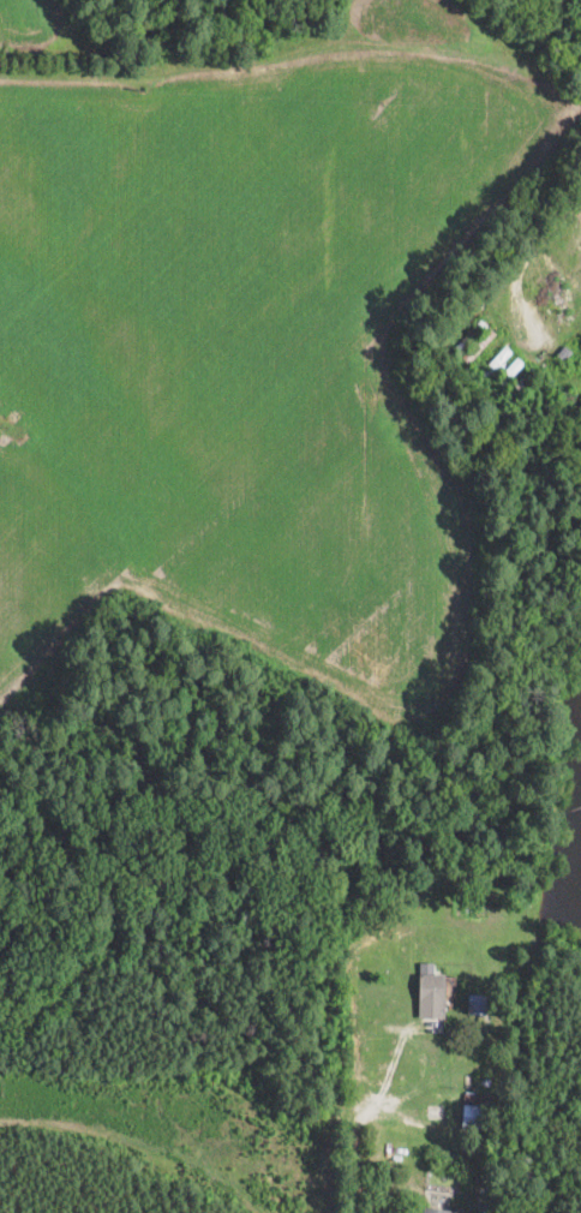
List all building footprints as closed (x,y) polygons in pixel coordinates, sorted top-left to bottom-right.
[(469,346),(460,357),(453,349),(457,345),(480,321),(487,327),(469,346)] [(483,348),(468,364),(461,358),(487,329),(495,335),(483,348)] [(503,363),(487,380),(480,374),(501,351),(504,346),(511,353),(503,363)] [(574,353),(565,363),(557,355),(565,346),(574,353)] [(505,384),(501,389),(493,383),(515,360),(517,358),(523,364),(505,384)] [(513,401),(510,404),(504,398),(531,368),(537,374),(513,401)] [(478,910),(465,910),(465,900),(478,898),(478,910)] [(435,968),(436,975),(444,975),(444,1041),(418,1041),(419,974),(421,974),(421,968),(435,968)] [(487,994),(486,1015),(468,1014),(469,993),(487,994)] [(95,1084),(94,1088),(79,1086),(83,1066),(98,1070),(95,1084)] [(497,1107),(496,1130),(461,1128),(461,1122),(463,1097),(497,1098),(497,1107)] [(481,1212),(478,1212),(478,1196),(493,1196),(492,1182),(508,1182),(508,1194),(503,1194),(504,1212),(481,1212)]
